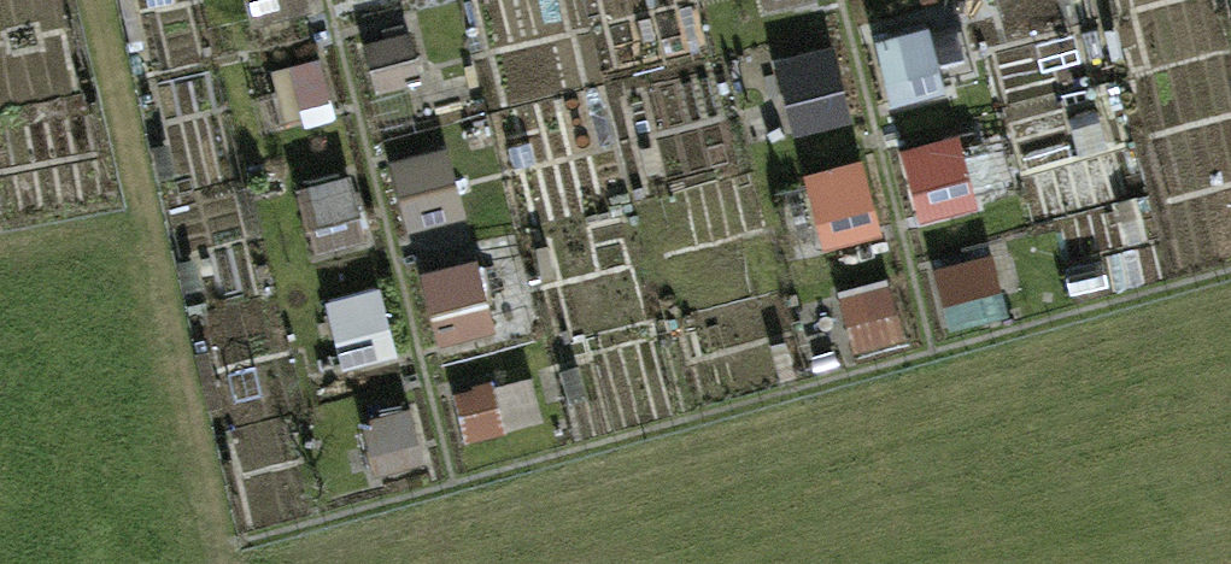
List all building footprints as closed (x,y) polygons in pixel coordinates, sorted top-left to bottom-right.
[(249,21),(310,8),(309,0),(245,0),(249,21)] [(488,44),(552,31),(546,0),(479,0),(488,44)] [(983,83),(966,19),(875,43),(892,107),(983,83)] [(415,30),(366,40),(377,88),(425,78),(415,30)] [(966,135),(904,144),(914,219),(977,210),(966,135)] [(488,147),(394,166),(406,227),(501,207),(488,147)] [(864,157),(802,174),(823,252),(885,235),(864,157)] [(348,176),(296,192),(316,257),(368,241),(348,176)] [(993,251),(936,267),(948,310),(1005,293),(993,251)] [(438,347),(499,334),(482,259),(421,273),(438,347)] [(893,278),(840,292),(855,347),(908,333),(893,278)] [(341,369),(398,357),(382,289),(326,302),(341,369)] [(492,384),(459,393),(472,441),(505,432),(492,384)]
